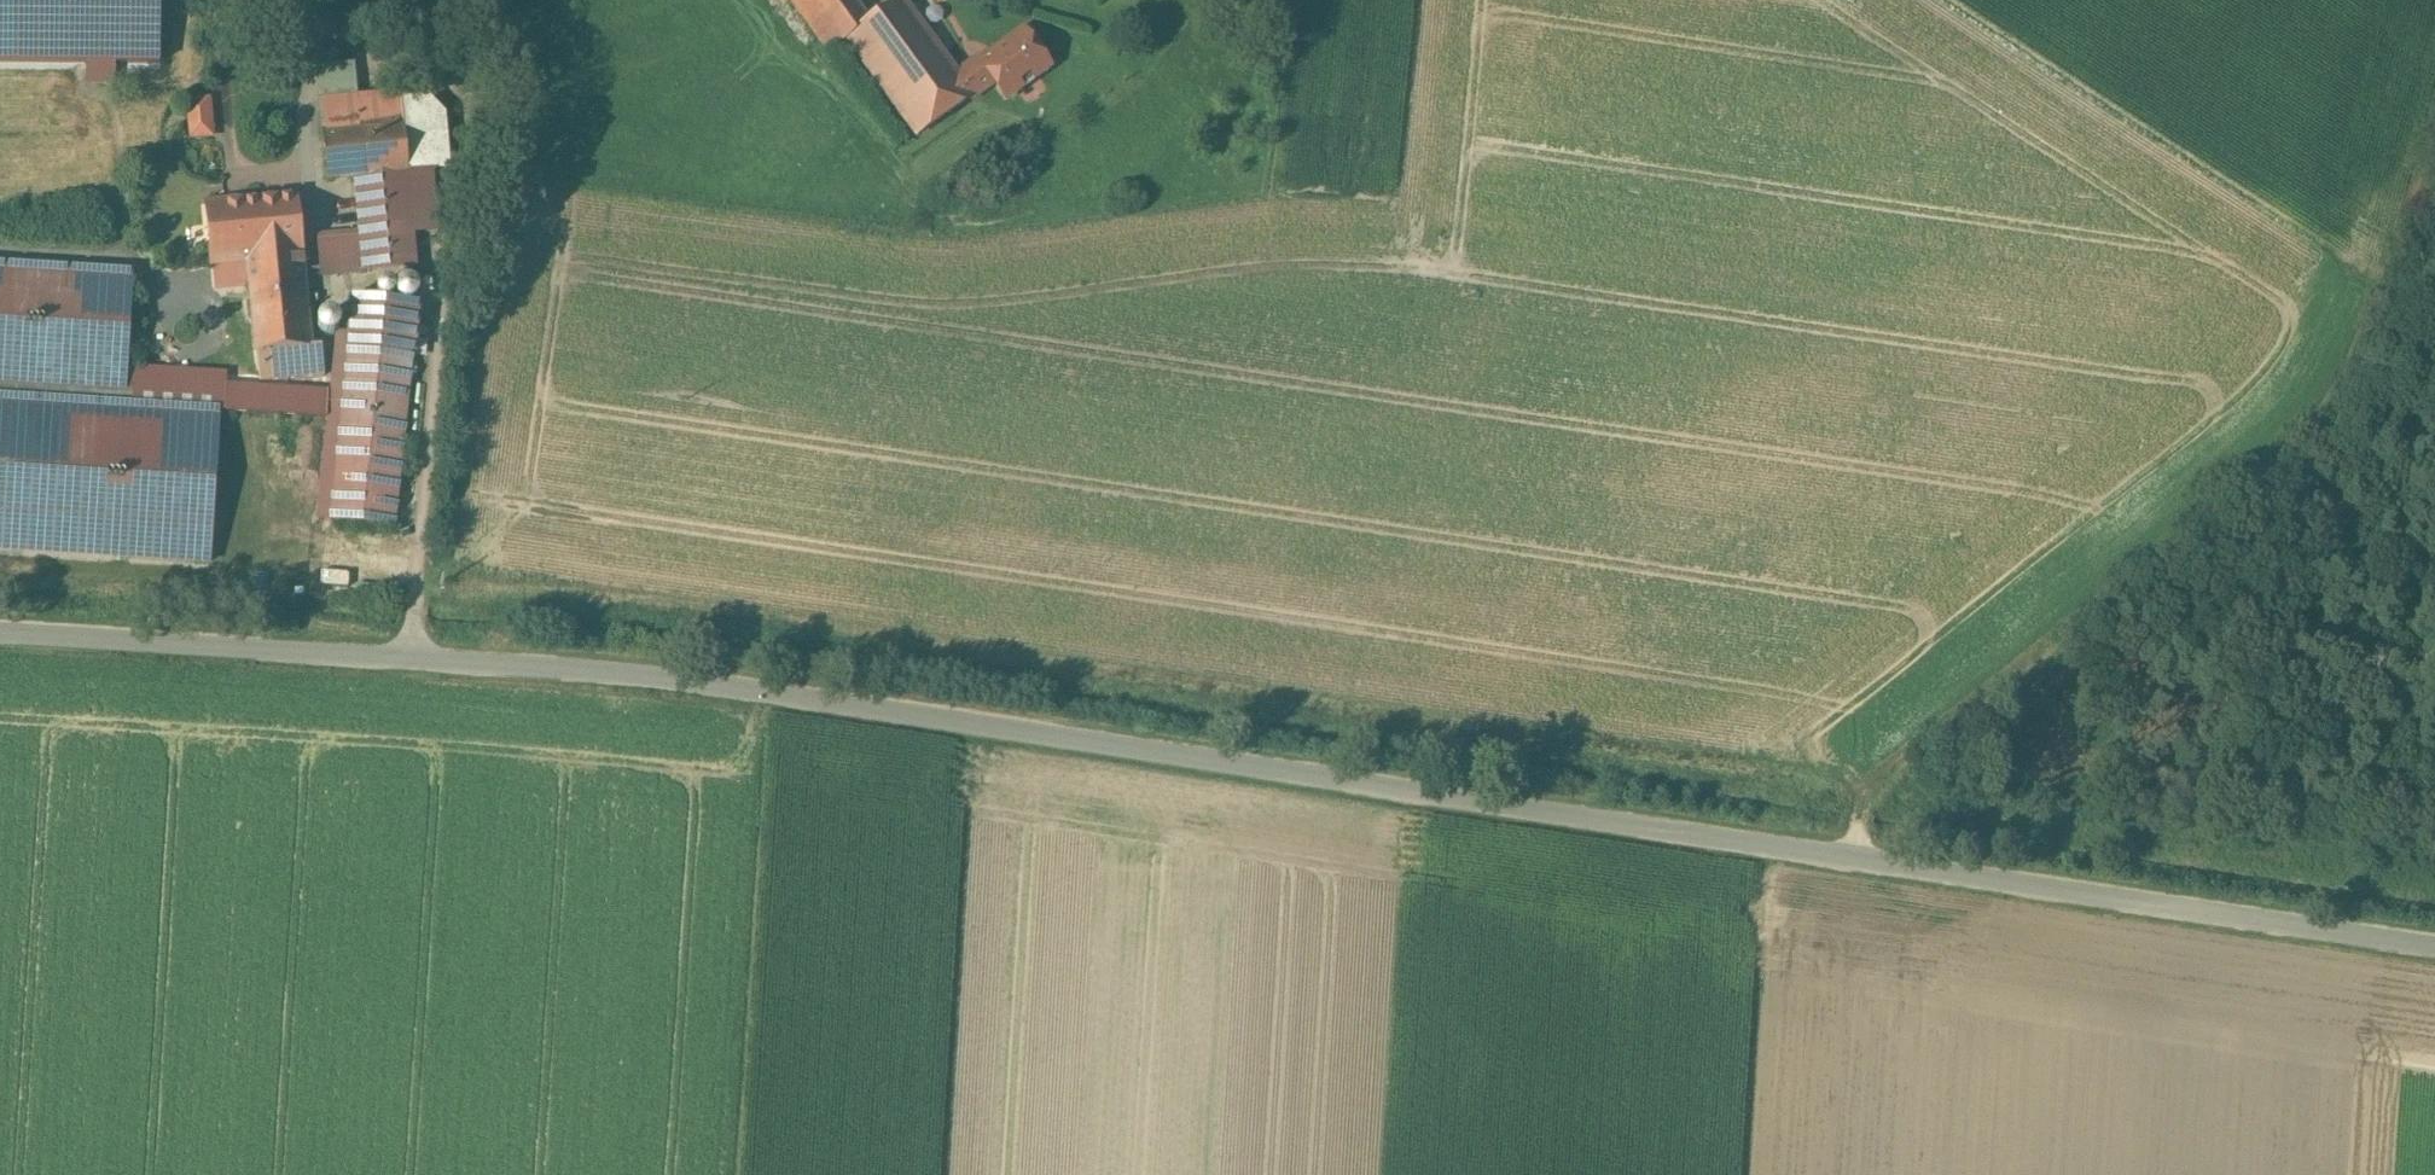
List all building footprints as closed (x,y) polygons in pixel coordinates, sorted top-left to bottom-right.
[(88,69),(124,70),(163,71),(162,0),(0,0),(0,68),(88,69)] [(791,2),(830,56),(847,43),(845,41),(867,24),(850,0),(794,0),(791,2)] [(954,76),(899,1),(867,24),(845,41),(847,43),(891,104),(904,123),(915,138),(969,102),(968,100),(970,99),(954,76)] [(1047,69),(1021,34),(980,64),(977,60),(954,76),(970,99),(993,84),(1004,100),(1047,69)] [(355,61),(314,65),(317,102),(360,98),(355,61)] [(124,70),(88,69),(87,96),(124,98),(124,70)] [(360,98),(317,102),(321,136),(403,128),(400,105),(399,94),(360,98)] [(212,98),(187,99),(189,141),(215,140),(212,98)] [(444,100),(400,105),(407,174),(450,172),(444,100)] [(904,123),(891,104),(881,112),(894,130),(904,123)] [(403,128),(321,136),(325,182),(354,179),(407,174),(403,128)] [(407,174),(354,179),(358,232),(362,273),(414,269),(412,234),(436,231),(432,174),(407,175),(407,174)] [(294,198),(205,207),(210,267),(246,263),(300,258),(294,198)] [(319,277),(362,273),(358,232),(314,237),(319,277)] [(300,258),(246,263),(255,354),(309,349),(309,348),(300,258)] [(129,397),(130,364),(132,272),(0,265),(0,389),(129,397)] [(402,306),(407,307),(412,306),(416,304),(420,300),(422,295),(422,290),(421,285),(418,280),(413,277),(408,276),(403,277),(398,279),(394,283),(392,287),(391,292),(392,297),(394,301),(398,304),(402,306)] [(376,303),(380,304),(384,303),(388,300),(391,297),(393,293),(393,288),(391,284),(388,280),(385,278),(380,277),(375,277),(371,279),(368,283),(366,286),(366,291),(367,295),(369,299),(372,301),(376,303)] [(426,293),(428,294),(430,294),(432,293),(433,292),(434,290),(435,288),(435,286),(434,284),(432,283),(430,282),(428,281),(426,282),(425,283),(423,284),(422,286),(422,288),(423,290),(424,292),(426,293)] [(425,301),(338,294),(335,321),(329,391),(326,421),(317,523),(401,532),(425,301)] [(330,311),(326,310),(321,309),(317,311),(313,313),(310,317),(309,321),(309,326),(310,330),(313,334),(317,337),(322,338),(326,337),(331,336),(334,332),(337,328),(337,323),(336,318),(334,314),(330,311)] [(309,349),(255,354),(258,384),(323,377),(320,347),(309,348),(309,349)] [(228,371),(130,364),(127,406),(226,416),(227,384),(228,371)] [(329,391),(227,384),(226,416),(326,421),(329,391)] [(0,395),(0,553),(211,565),(219,413),(127,406),(0,395)] [(356,596),(371,597),(373,586),(358,584),(356,596)] [(465,589),(452,588),(451,601),(464,602),(465,589)]
